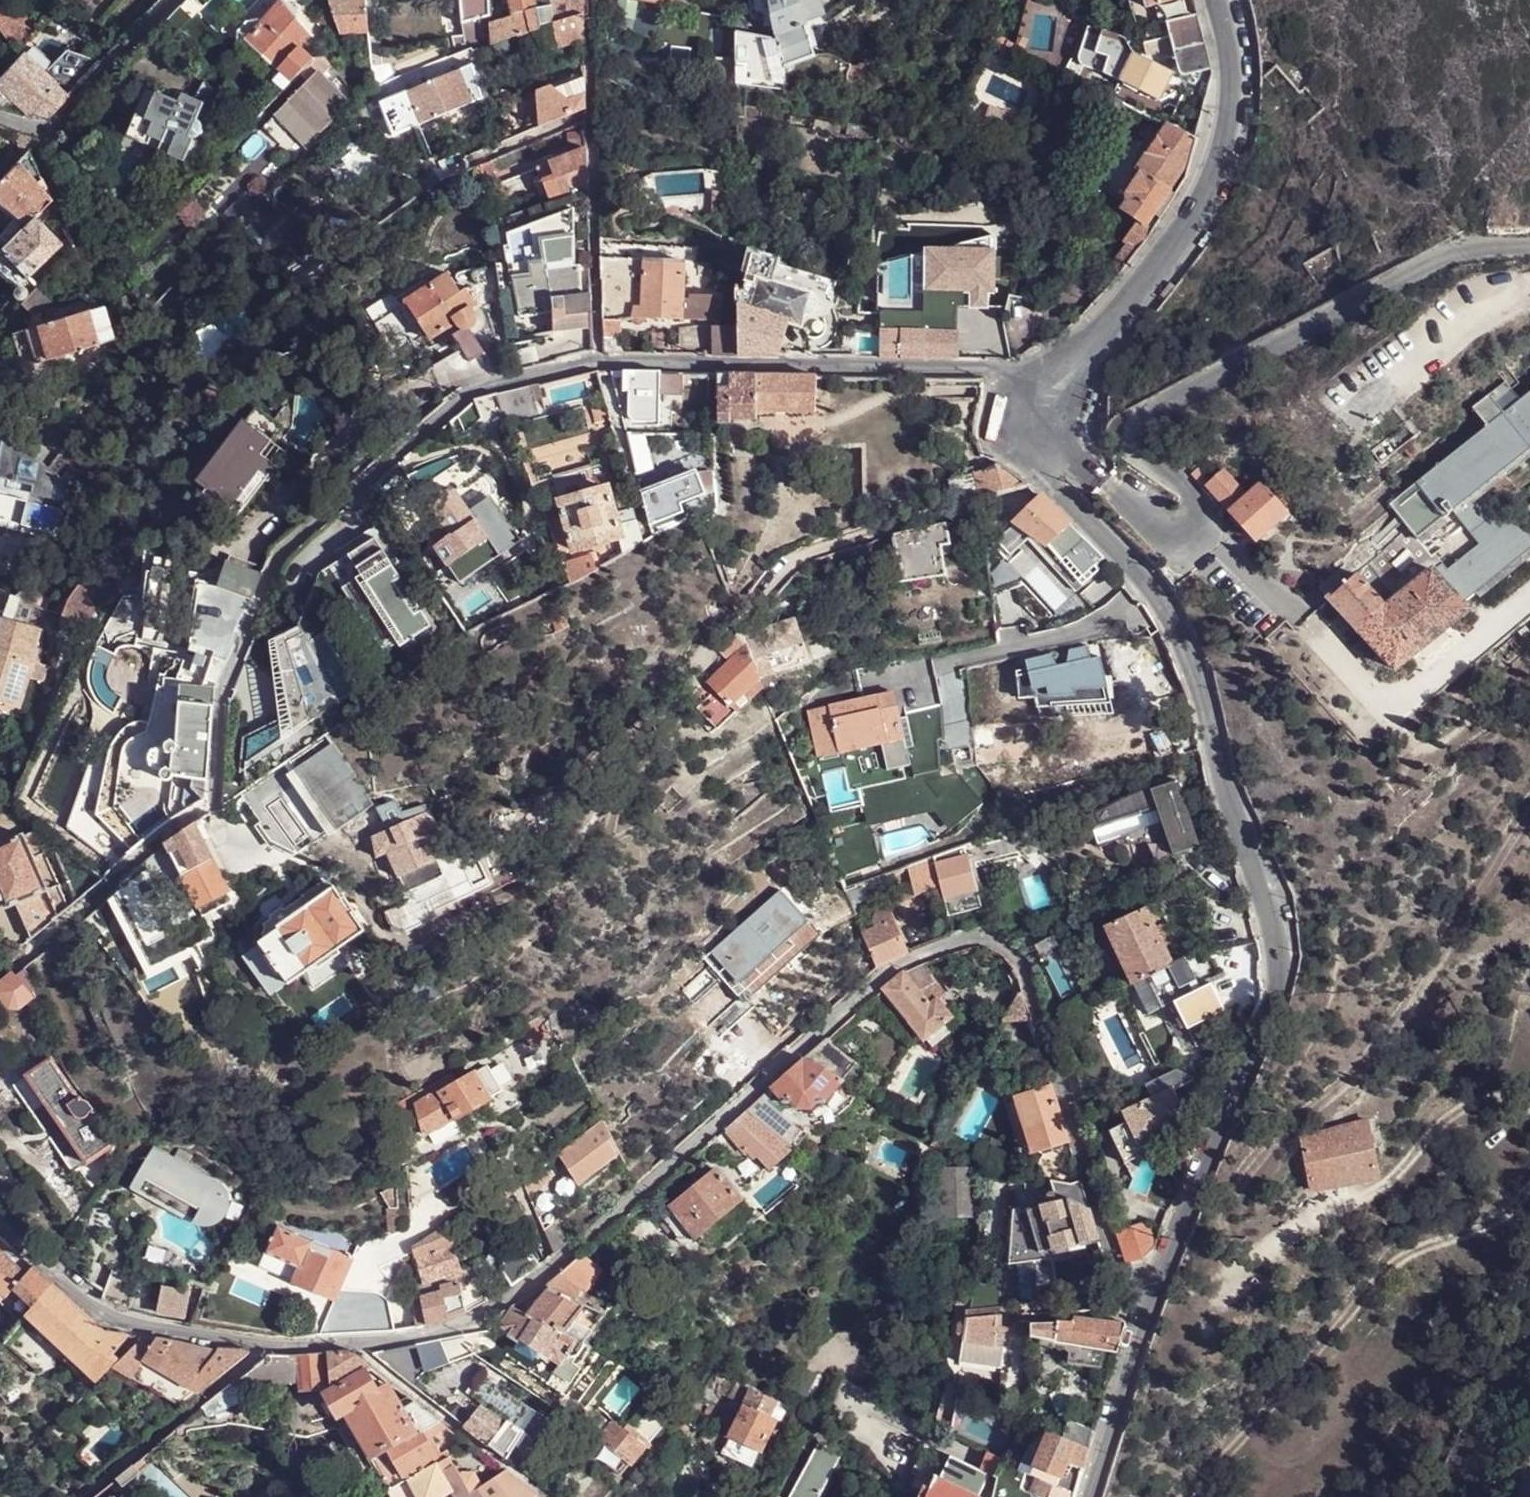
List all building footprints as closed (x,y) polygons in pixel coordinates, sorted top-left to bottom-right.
[(368,33),(365,0),(345,0),(329,1),(335,20),(334,21),(340,35),(368,33)] [(448,38),(464,35),(460,0),(443,0),(448,38)] [(464,35),(448,38),(448,40),(447,40),(449,56),(489,42),(489,38),(489,23),(489,0),(460,0),(464,35)] [(509,4),(510,4),(513,17),(517,38),(519,38),(533,34),(535,33),(539,31),(535,12),(532,0),(524,0),(509,4)] [(539,2),(539,8),(550,6),(550,0),(544,0),(539,2)] [(552,27),(585,16),(585,18),(588,18),(588,0),(550,0),(550,6),(552,27)] [(774,29),(777,43),(778,48),(780,60),(782,67),(813,55),(803,22),(797,0),(769,0),(774,29)] [(803,22),(823,15),(817,0),(797,0),(803,22)] [(1148,8),(1146,0),(1130,0),(1133,12),(1148,8)] [(260,52),(281,71),(301,49),(311,38),(282,4),(260,29),(249,41),(260,52)] [(539,32),(552,28),(552,27),(550,6),(539,8),(539,11),(535,12),(539,31),(539,32)] [(21,45),(27,38),(7,13),(0,19),(21,45)] [(85,14),(79,19),(87,26),(93,21),(85,14)] [(1166,22),(1178,69),(1179,72),(1182,75),(1185,76),(1212,69),(1197,14),(1166,22)] [(585,18),(585,16),(552,27),(552,28),(539,32),(539,31),(535,33),(533,34),(539,55),(586,43),(586,37),(585,18)] [(509,41),(517,38),(513,17),(489,23),(489,38),(489,42),(489,47),(509,41)] [(0,19),(0,36),(13,53),(21,45),(0,19)] [(238,39),(245,45),(249,41),(260,29),(252,22),(247,22),(238,33),(238,39)] [(777,43),(774,29),(753,25),(740,23),(739,37),(777,43)] [(1088,26),(1081,49),(1096,53),(1091,68),(1119,81),(1160,101),(1174,72),(1134,53),(1125,37),(1088,26)] [(737,81),(785,84),(782,67),(780,60),(769,60),(769,49),(778,48),(777,43),(739,37),(737,81)] [(281,71),(260,52),(249,41),(245,45),(240,52),(250,62),(273,83),(283,72),(281,71)] [(769,60),(780,60),(778,48),(769,49),(769,60)] [(283,72),(293,82),(312,62),(301,49),(281,71),(283,72)] [(1079,59),(1081,63),(1088,67),(1091,68),(1096,53),(1081,49),(1079,59)] [(1049,70),(1063,76),(1071,59),(1058,52),(1049,70)] [(325,74),(333,67),(321,53),(313,61),(325,74)] [(0,81),(0,90),(8,97),(28,115),(55,86),(23,57),(0,81)] [(1064,76),(1080,84),(1088,67),(1081,63),(1071,59),(1063,76),(1064,76)] [(572,64),(573,69),(586,66),(586,60),(572,64)] [(472,105),(483,100),(471,67),(458,72),(472,105)] [(273,83),(282,92),(293,82),(283,72),(273,83)] [(290,132),(308,152),(353,110),(317,72),(275,116),(290,132)] [(408,93),(422,126),(472,105),(458,72),(408,93)] [(340,84),(344,80),(340,75),(335,79),(340,84)] [(538,130),(587,111),(586,76),(537,94),(539,125),(538,130)] [(1080,84),(1064,76),(1054,98),(1074,107),(1084,87),(1080,84)] [(193,140),(185,163),(168,156),(163,167),(180,174),(182,168),(189,171),(210,144),(221,123),(225,112),(226,101),(204,81),(195,100),(204,104),(197,120),(199,122),(201,124),(202,126),(202,129),(202,132),(201,134),(199,137),(196,139),(193,140)] [(27,118),(41,121),(44,120),(49,117),(67,98),(55,86),(28,115),(27,118)] [(8,97),(0,90),(0,106),(8,97)] [(530,103),(532,103),(530,95),(529,91),(518,93),(520,106),(530,103)] [(393,138),(422,126),(408,93),(379,106),(393,138)] [(199,122),(197,120),(204,104),(195,100),(182,95),(179,103),(157,94),(145,121),(153,124),(147,137),(164,144),(169,131),(177,134),(168,156),(185,163),(193,140),(196,139),(199,137),(201,134),(202,132),(202,129),(202,126),(201,124),(199,122)] [(539,125),(537,94),(530,95),(532,103),(530,103),(530,125),(539,125)] [(362,102),(356,95),(351,101),(356,107),(362,102)] [(1122,120),(1129,107),(1110,99),(1105,111),(1122,120)] [(996,124),(1002,111),(989,105),(983,118),(996,124)] [(1002,111),(996,124),(1015,133),(1022,118),(1003,109),(1002,111)] [(264,128),(279,144),(290,132),(275,116),(264,128)] [(501,131),(507,128),(504,117),(497,119),(501,131)] [(1168,125),(1137,170),(1141,172),(1176,193),(1185,178),(1191,160),(1194,150),(1197,139),(1168,125)] [(517,139),(512,127),(507,128),(501,131),(504,144),(517,139)] [(40,157),(55,188),(91,150),(67,128),(53,143),(41,156),(40,157)] [(742,129),(741,138),(758,139),(759,130),(742,129)] [(574,155),(588,150),(587,130),(576,134),(574,155)] [(843,145),(857,146),(858,133),(844,132),(843,145)] [(836,144),(837,135),(811,134),(810,143),(836,144)] [(9,163),(15,168),(27,155),(28,156),(40,140),(29,136),(24,147),(9,163)] [(565,197),(589,188),(588,150),(574,155),(552,165),(565,197)] [(27,155),(15,168),(6,177),(0,184),(0,206),(16,220),(25,228),(32,221),(50,201),(28,156),(27,155)] [(15,168),(9,163),(1,173),(6,177),(15,168)] [(552,202),(565,197),(552,165),(538,170),(552,202)] [(1141,172),(1126,193),(1127,200),(1122,210),(1138,221),(1152,231),(1176,193),(1141,172)] [(726,190),(714,190),(715,213),(727,213),(726,190)] [(503,221),(497,206),(487,210),(491,226),(503,221)] [(8,247),(25,228),(16,220),(0,239),(0,240),(8,247)] [(59,247),(32,221),(25,228),(8,247),(3,252),(7,257),(5,258),(26,280),(59,247)] [(1138,221),(1124,242),(1126,244),(1111,264),(1112,266),(1110,272),(1117,277),(1147,239),(1152,231),(1138,221)] [(998,232),(881,266),(880,359),(923,361),(923,360),(998,361),(997,312),(998,232)] [(553,313),(552,301),(582,297),(580,265),(575,266),(574,235),(541,239),(545,273),(512,278),(520,318),(553,313)] [(624,244),(600,244),(601,259),(624,259),(624,244)] [(624,244),(624,259),(632,259),(643,259),(682,260),(682,246),(624,244)] [(322,253),(329,262),(341,254),(334,245),(322,253)] [(696,272),(697,247),(682,246),(682,260),(683,260),(683,272),(696,272)] [(0,255),(0,274),(16,291),(17,290),(18,289),(19,289),(22,289),(23,290),(25,291),(26,293),(26,294),(26,297),(26,299),(35,289),(26,280),(5,258),(7,257),(3,252),(0,255)] [(746,277),(768,282),(769,280),(773,267),(774,263),(753,257),(746,277)] [(602,301),(632,302),(632,259),(624,259),(601,259),(602,301)] [(643,259),(632,259),(632,302),(632,308),(636,308),(641,309),(643,259)] [(683,272),(683,260),(682,260),(643,259),(641,309),(641,319),(681,319),(682,299),(683,272)] [(835,285),(836,281),(774,263),(773,267),(835,285)] [(484,356),(470,331),(474,328),(476,323),(474,317),(471,311),(460,294),(448,276),(432,287),(443,305),(417,322),(429,341),(448,331),(456,325),(460,332),(452,338),(469,366),(484,356)] [(746,277),(742,289),(737,289),(736,307),(744,310),(786,324),(801,329),(801,328),(804,317),(811,295),(811,294),(769,280),(768,282),(746,277)] [(405,304),(417,322),(443,305),(432,287),(405,304)] [(24,300),(20,304),(35,319),(60,311),(36,288),(35,289),(26,299),(24,300)] [(14,297),(15,298),(16,300),(18,301),(20,301),(22,301),(24,300),(26,299),(26,297),(26,294),(26,293),(25,291),(23,290),(22,289),(19,289),(18,289),(17,290),(16,291),(15,292),(14,293),(14,295),(14,297)] [(466,292),(460,294),(471,311),(476,307),(466,292)] [(814,296),(811,295),(804,317),(807,318),(815,313),(818,303),(814,296)] [(553,313),(556,340),(558,339),(593,333),(592,297),(582,297),(552,301),(553,313)] [(119,302),(125,313),(132,310),(126,299),(119,302)] [(716,300),(682,299),(681,319),(715,319),(716,300)] [(36,329),(99,310),(85,303),(60,311),(35,319),(33,319),(25,332),(36,329)] [(736,356),(777,357),(786,324),(744,310),(736,307),(736,327),(736,356)] [(47,362),(113,343),(101,309),(99,310),(36,329),(47,362)] [(604,354),(623,355),(614,341),(620,336),(621,322),(603,320),(604,349),(604,354)] [(448,331),(452,338),(460,332),(456,325),(448,331)] [(713,355),(736,356),(736,327),(715,327),(714,329),(713,355)] [(37,366),(47,362),(36,329),(25,332),(37,366)] [(583,359),(594,351),(593,333),(558,339),(562,362),(568,361),(583,359)] [(852,359),(853,350),(845,348),(842,350),(842,359),(852,359)] [(660,370),(624,370),(624,391),(629,391),(629,415),(630,418),(632,420),(636,420),(659,422),(659,396),(660,370)] [(660,370),(659,396),(684,396),(684,372),(660,370)] [(818,373),(718,371),(716,422),(730,421),(731,417),(756,417),(757,410),(814,407),(818,373)] [(1507,414),(1523,401),(1515,390),(1509,382),(1493,396),(1507,414)] [(513,390),(498,394),(508,417),(533,411),(526,387),(513,390)] [(498,394),(476,400),(489,431),(510,423),(508,417),(498,394)] [(1523,401),(1507,414),(1392,505),(1402,517),(1407,523),(1412,530),(1422,541),(1457,513),(1484,492),(1529,455),(1529,395),(1523,401)] [(221,489),(202,516),(223,531),(233,518),(237,520),(271,476),(276,479),(281,472),(262,458),(283,431),(259,413),(208,479),(221,489)] [(135,438),(142,444),(156,430),(149,424),(141,430),(135,438)] [(641,433),(628,433),(636,465),(647,462),(641,433)] [(63,508),(68,485),(6,436),(0,461),(0,496),(63,508)] [(998,461),(976,475),(982,499),(1031,488),(1032,485),(998,461)] [(1209,481),(1199,470),(1191,479),(1201,488),(1209,481)] [(1232,512),(1246,498),(1220,472),(1218,474),(1202,489),(1221,511),(1226,507),(1230,514),(1232,512)] [(695,474),(644,495),(651,527),(684,514),(681,506),(702,495),(695,474)] [(976,475),(949,480),(954,506),(982,499),(976,475)] [(437,536),(441,545),(438,547),(451,567),(465,556),(470,559),(475,558),(478,553),(477,548),(490,538),(479,521),(487,515),(485,512),(489,510),(483,500),(485,498),(473,480),(458,491),(456,490),(453,490),(453,491),(449,493),(448,493),(446,494),(444,494),(441,495),(438,500),(436,501),(435,502),(433,504),(433,505),(433,507),(441,520),(438,527),(437,536)] [(1256,541),(1285,514),(1259,486),(1246,498),(1232,512),(1256,541)] [(610,489),(563,503),(576,551),(623,537),(610,489)] [(1529,535),(1529,534),(1522,525),(1518,518),(1517,517),(1510,524),(1484,492),(1457,513),(1483,545),(1451,570),(1447,565),(1443,568),(1438,573),(1465,603),(1479,591),(1471,582),(1529,535)] [(1017,521),(1016,522),(1033,533),(1029,537),(1077,590),(1110,560),(1089,540),(1079,529),(1070,521),(1043,495),(1017,521)] [(1522,525),(1529,519),(1529,509),(1518,518),(1522,525)] [(634,510),(623,513),(629,537),(640,534),(634,510)] [(950,540),(947,520),(894,533),(899,563),(903,580),(946,572),(942,542),(950,540)] [(1373,566),(1402,600),(1436,571),(1438,573),(1443,568),(1436,558),(1422,541),(1412,530),(1407,523),(1381,543),(1376,537),(1373,535),(1343,558),(1349,566),(1359,577),(1373,566)] [(1479,591),(1529,551),(1529,535),(1471,582),(1479,591)] [(341,577),(356,568),(362,577),(357,580),(343,590),(365,625),(379,617),(390,633),(393,631),(402,646),(433,626),(423,611),(419,614),(399,582),(406,578),(387,549),(385,549),(378,538),(321,574),(300,623),(318,630),(341,577)] [(873,553),(869,541),(839,552),(843,563),(873,553)] [(562,553),(552,558),(560,575),(569,571),(562,553)] [(252,600),(262,574),(265,571),(266,568),(232,558),(230,563),(228,563),(219,589),(252,600)] [(587,577),(601,568),(598,560),(583,568),(587,577)] [(892,581),(903,580),(899,563),(889,565),(892,581)] [(1349,566),(1322,588),(1325,592),(1332,600),(1359,577),(1349,566)] [(1389,611),(1402,600),(1373,566),(1359,577),(1389,611)] [(579,571),(571,575),(572,578),(575,584),(583,579),(579,571)] [(1332,600),(1397,672),(1412,659),(1420,652),(1448,630),(1453,625),(1471,611),(1465,603),(1438,573),(1436,571),(1402,600),(1389,611),(1359,577),(1332,600)] [(572,578),(564,582),(567,588),(575,584),(572,578)] [(559,584),(535,596),(538,601),(561,590),(559,584)] [(104,602),(74,590),(60,615),(64,616),(90,626),(104,602)] [(13,621),(21,599),(11,595),(6,613),(4,618),(13,621)] [(535,596),(521,602),(524,608),(538,601),(535,596)] [(21,599),(13,621),(42,629),(41,631),(44,631),(49,632),(52,611),(21,599)] [(521,602),(502,611),(505,617),(524,608),(521,602)] [(799,615),(804,617),(807,616),(811,613),(811,609),(809,604),(804,602),(799,605),(797,610),(799,615)] [(571,626),(564,614),(555,618),(554,619),(553,621),(554,622),(558,629),(559,631),(561,631),(563,631),(571,626)] [(42,629),(13,621),(4,618),(0,633),(0,653),(32,663),(32,661),(41,631),(42,629)] [(757,626),(741,633),(747,650),(753,663),(767,657),(774,675),(809,661),(792,619),(759,632),(757,626)] [(326,710),(300,627),(279,637),(281,656),(278,656),(281,675),(274,676),(280,721),(282,740),(326,710)] [(41,631),(32,661),(42,664),(44,631),(41,631)] [(920,635),(923,645),(943,640),(941,631),(920,635)] [(753,663),(747,650),(741,633),(720,654),(730,665),(709,684),(715,692),(697,709),(718,731),(736,714),(731,709),(761,681),(753,663)] [(1092,659),(1101,656),(1110,655),(1106,642),(1089,646),(1092,659)] [(1109,690),(1101,656),(1092,659),(1089,646),(1069,650),(1069,658),(1055,660),(1051,654),(1026,661),(1034,691),(1047,689),(1052,702),(1105,691),(1109,690)] [(18,705),(27,679),(32,663),(0,653),(0,700),(18,705)] [(32,663),(27,679),(43,683),(48,666),(42,664),(32,661),(32,663)] [(761,681),(731,709),(736,714),(764,689),(761,681)] [(180,686),(179,702),(176,746),(175,745),(174,743),(172,742),(170,741),(167,741),(164,744),(163,746),(162,748),(161,748),(158,748),(153,751),(150,754),(148,758),(148,762),(149,766),(151,770),(154,773),(157,774),(162,775),(161,778),(161,780),(164,783),(167,784),(169,784),(171,783),(173,781),(173,779),(173,778),(208,781),(213,707),(215,691),(181,686),(180,686)] [(1047,689),(1034,691),(1036,702),(1056,715),(1099,703),(1100,702),(1104,697),(1105,691),(1052,702),(1047,689)] [(818,760),(842,755),(844,769),(851,767),(856,790),(860,789),(906,780),(903,767),(911,766),(909,757),(894,759),(892,743),(892,739),(905,738),(895,692),(878,695),(830,705),(807,711),(818,760)] [(360,710),(376,699),(371,693),(356,704),(360,710)] [(18,705),(0,700),(0,713),(15,717),(18,705)] [(282,744),(282,740),(280,721),(242,740),(240,770),(282,744)] [(351,723),(341,724),(343,734),(352,733),(351,723)] [(502,777),(507,778),(509,778),(512,774),(511,769),(507,767),(502,768),(500,773),(502,777)] [(1179,771),(1088,815),(1093,830),(1157,808),(1173,855),(1200,846),(1185,803),(1179,771)] [(431,811),(374,838),(377,857),(388,853),(400,877),(439,860),(427,834),(439,829),(431,811)] [(169,841),(166,843),(195,901),(226,885),(193,823),(169,841)] [(0,846),(0,896),(6,909),(16,904),(31,939),(66,911),(37,843),(28,846),(24,836),(0,846)] [(999,857),(992,842),(977,846),(984,858),(999,857)] [(1028,849),(1022,846),(1019,852),(1043,863),(1046,857),(1028,849)] [(968,857),(937,865),(942,888),(950,918),(982,909),(968,857)] [(910,954),(891,909),(901,905),(905,914),(932,903),(928,894),(942,888),(937,865),(936,859),(907,869),(914,890),(880,903),(872,921),(876,929),(865,934),(878,967),(910,954)] [(847,893),(858,888),(850,870),(839,874),(847,893)] [(343,900),(335,887),(332,883),(331,883),(330,883),(327,882),(325,882),(324,882),(304,896),(305,897),(295,904),(294,904),(287,909),(284,908),(281,909),(275,913),(273,917),(273,919),(266,924),(267,925),(268,929),(266,932),(265,935),(267,939),(261,943),(290,985),(319,965),(338,951),(365,932),(353,914),(356,912),(346,898),(343,900)] [(1137,894),(1143,907),(1156,900),(1149,887),(1137,894)] [(1156,900),(1143,907),(1106,926),(1134,985),(1175,964),(1182,959),(1189,955),(1160,899),(1156,900)] [(1027,932),(1011,939),(1033,962),(1044,996),(1059,991),(1027,932)] [(261,943),(245,955),(275,996),(278,993),(290,985),(261,943)] [(338,951),(319,965),(324,971),(342,958),(338,951)] [(1134,985),(1149,1014),(1173,1003),(1196,1048),(1220,1036),(1212,1018),(1224,1011),(1211,984),(1199,991),(1182,959),(1175,964),(1134,985)] [(906,974),(885,990),(920,1034),(925,1040),(926,1038),(943,1024),(951,1017),(938,1000),(945,996),(935,984),(927,964),(906,974)] [(24,967),(7,980),(24,999),(34,991),(24,967)] [(2,991),(12,1003),(20,1003),(24,999),(7,980),(3,984),(2,991)] [(885,990),(874,1000),(909,1044),(920,1034),(885,990)] [(1031,1014),(1023,992),(1020,993),(1003,1023),(1031,1014)] [(1101,1022),(1118,1013),(1113,1004),(1096,1013),(1101,1022)] [(542,1016),(523,1029),(528,1037),(533,1046),(535,1048),(560,1032),(552,1016),(544,1020),(542,1016)] [(943,1024),(926,1038),(933,1046),(950,1033),(943,1024)] [(528,1037),(524,1040),(528,1048),(533,1046),(528,1037)] [(827,1041),(806,1060),(848,1084),(853,1072),(858,1063),(827,1041)] [(43,1050),(19,1067),(35,1091),(44,1103),(78,1152),(109,1131),(89,1104),(86,1100),(82,1098),(72,1084),(65,1082),(43,1050)] [(806,1060),(773,1088),(786,1104),(794,1104),(800,1110),(815,1111),(821,1104),(828,1104),(848,1084),(806,1060)] [(489,1066),(476,1073),(491,1097),(503,1090),(489,1066)] [(12,1071),(4,1077),(20,1101),(28,1095),(35,1091),(19,1067),(12,1071)] [(1179,1071),(1168,1076),(1175,1091),(1199,1079),(1179,1071)] [(853,1072),(848,1084),(849,1084),(860,1090),(862,1091),(868,1081),(853,1072)] [(441,1091),(417,1105),(427,1135),(492,1098),(491,1097),(476,1073),(475,1073),(442,1092),(441,1091)] [(1175,1091),(1168,1076),(1147,1086),(1154,1099),(1125,1113),(1130,1123),(1111,1132),(1127,1165),(1158,1150),(1154,1140),(1180,1127),(1175,1118),(1186,1113),(1175,1091)] [(1033,1154),(1070,1143),(1054,1084),(1017,1095),(1033,1154)] [(763,1096),(747,1110),(774,1131),(792,1145),(803,1132),(786,1117),(763,1096)] [(417,1105),(405,1112),(407,1147),(427,1135),(417,1105)] [(747,1110),(733,1123),(726,1129),(722,1132),(770,1184),(804,1152),(795,1146),(794,1147),(792,1145),(774,1131),(747,1110)] [(1175,1118),(1180,1127),(1190,1122),(1186,1113),(1175,1118)] [(1314,1193),(1380,1180),(1369,1121),(1303,1134),(1314,1193)] [(606,1122),(563,1155),(582,1184),(622,1153),(606,1122)] [(939,1133),(933,1145),(946,1152),(952,1140),(940,1134),(939,1133)] [(1176,1150),(1187,1170),(1193,1157),(1187,1143),(1176,1150)] [(134,1187),(140,1190),(148,1176),(205,1207),(197,1222),(198,1222),(201,1224),(209,1224),(215,1223),(221,1220),(223,1218),(225,1215),(227,1211),(229,1205),(229,1199),(227,1191),(222,1185),(188,1166),(194,1156),(180,1148),(175,1158),(156,1148),(134,1187)] [(544,1167),(525,1184),(530,1195),(552,1176),(544,1167)] [(675,1205),(663,1215),(678,1236),(678,1239),(682,1244),(688,1244),(696,1255),(750,1211),(719,1170),(675,1205)] [(946,1173),(945,1214),(970,1215),(972,1174),(946,1173)] [(140,1190),(197,1222),(205,1207),(148,1176),(140,1190)] [(1053,1177),(1053,1190),(1091,1209),(1082,1182),(1076,1184),(1053,1177)] [(397,1187),(380,1189),(391,1212),(399,1212),(397,1187)] [(1056,1248),(1056,1249),(1084,1245),(1084,1244),(1100,1241),(1091,1209),(1053,1190),(1047,1188),(1046,1191),(1047,1197),(1051,1199),(1041,1202),(1042,1204),(1028,1208),(1016,1209),(1012,1262),(1043,1257),(1041,1251),(1056,1248)] [(542,1203),(536,1208),(540,1216),(548,1211),(542,1203)] [(548,1211),(540,1216),(547,1231),(558,1225),(548,1211)] [(391,1212),(389,1213),(391,1235),(401,1235),(399,1212),(391,1212)] [(1147,1222),(1115,1232),(1118,1240),(1125,1266),(1128,1265),(1128,1264),(1142,1259),(1156,1247),(1147,1222)] [(280,1225),(262,1265),(296,1281),(283,1308),(323,1327),(355,1259),(280,1225)] [(446,1229),(414,1250),(417,1287),(456,1272),(459,1271),(446,1229)] [(520,1238),(492,1252),(493,1254),(496,1258),(501,1255),(504,1262),(501,1264),(505,1271),(513,1285),(542,1266),(528,1241),(523,1244),(520,1238)] [(396,1248),(368,1241),(361,1269),(389,1277),(396,1248)] [(0,1248),(0,1295),(5,1300),(15,1290),(27,1274),(0,1248)] [(501,1255),(496,1258),(493,1254),(483,1261),(496,1279),(505,1271),(501,1264),(504,1262),(501,1255)] [(582,1288),(586,1291),(601,1271),(581,1256),(547,1285),(552,1287),(527,1315),(576,1339),(599,1311),(586,1304),(575,1299),(582,1288)] [(459,1271),(456,1272),(457,1285),(462,1283),(463,1287),(471,1285),(467,1264),(464,1266),(459,1271)] [(15,1290),(35,1308),(55,1283),(35,1265),(27,1274),(15,1290)] [(141,1281),(114,1269),(103,1299),(131,1310),(141,1281)] [(427,1324),(450,1318),(470,1310),(483,1303),(488,1299),(479,1284),(471,1285),(463,1287),(462,1283),(457,1285),(456,1272),(417,1287),(419,1316),(421,1326),(427,1324)] [(29,1317),(99,1382),(115,1366),(121,1361),(114,1354),(130,1334),(105,1330),(55,1283),(35,1308),(29,1317)] [(158,1313),(188,1319),(192,1292),(163,1287),(158,1313)] [(1112,1307),(1113,1314),(1129,1313),(1131,1305),(1112,1307)] [(510,1306),(498,1313),(506,1318),(503,1325),(515,1333),(513,1335),(548,1356),(549,1355),(560,1361),(556,1369),(574,1380),(586,1360),(582,1358),(589,1346),(576,1339),(527,1315),(513,1307),(510,1306)] [(982,1311),(968,1311),(967,1318),(982,1318),(1001,1316),(1001,1308),(982,1311)] [(965,1338),(964,1341),(984,1343),(997,1346),(997,1335),(1000,1335),(1007,1331),(1008,1315),(1001,1316),(982,1318),(967,1318),(967,1320),(961,1325),(960,1333),(965,1338)] [(1031,1322),(1031,1336),(1073,1344),(1105,1349),(1117,1352),(1126,1323),(1075,1316),(1074,1318),(1044,1321),(1031,1322)] [(157,1338),(142,1336),(121,1361),(115,1366),(134,1377),(157,1338)] [(185,1406),(249,1353),(250,1352),(248,1350),(241,1350),(218,1350),(217,1351),(173,1341),(157,1338),(134,1377),(185,1406)] [(984,1343),(964,1341),(962,1357),(982,1359),(984,1343)] [(1105,1349),(1073,1344),(1071,1363),(1102,1367),(1105,1349)] [(374,1352),(374,1354),(398,1373),(409,1345),(391,1347),(374,1352)] [(329,1351),(331,1390),(327,1392),(341,1415),(346,1411),(392,1489),(408,1481),(444,1460),(431,1437),(449,1426),(418,1403),(403,1408),(390,1384),(388,1386),(369,1368),(372,1366),(352,1350),(329,1351)] [(324,1352),(274,1353),(269,1354),(243,1375),(249,1388),(258,1381),(300,1382),(301,1387),(325,1385),(324,1352)] [(243,1375),(204,1407),(211,1417),(252,1396),(249,1388),(243,1375)] [(649,1377),(645,1387),(650,1389),(655,1379),(649,1377)] [(482,1403),(465,1425),(509,1459),(521,1444),(526,1448),(540,1429),(496,1395),(501,1388),(490,1379),(475,1397),(482,1403)] [(753,1387),(740,1382),(725,1410),(720,1407),(712,1425),(731,1433),(753,1387)] [(753,1387),(731,1433),(763,1449),(777,1418),(771,1415),(779,1399),(753,1387)] [(958,1392),(952,1428),(965,1431),(968,1410),(964,1409),(965,1396),(958,1392)] [(66,1406),(71,1411),(81,1402),(74,1397),(71,1400),(66,1406)] [(779,1399),(771,1415),(777,1418),(784,1402),(779,1399)] [(614,1421),(600,1437),(608,1444),(630,1462),(644,1444),(643,1443),(667,1414),(653,1403),(631,1428),(626,1425),(623,1428),(614,1421)] [(1094,1431),(1068,1420),(1064,1437),(1090,1447),(1094,1431)] [(1050,1430),(1037,1462),(1063,1473),(1069,1459),(1084,1464),(1090,1447),(1064,1437),(1050,1430)] [(763,1449),(731,1433),(724,1449),(754,1466),(763,1449)] [(608,1444),(597,1455),(620,1474),(630,1462),(608,1444)] [(937,1476),(929,1496),(1038,1496),(1028,1491),(1023,1488),(1030,1473),(992,1453),(985,1469),(965,1459),(953,1483),(937,1476)] [(408,1481),(418,1496),(443,1496),(452,1492),(455,1496),(465,1496),(471,1493),(473,1491),(482,1485),(474,1472),(463,1471),(459,1474),(450,1457),(444,1460),(408,1481)] [(1037,1462),(1033,1473),(1036,1474),(1054,1484),(1059,1486),(1063,1473),(1037,1462)] [(135,1464),(118,1478),(126,1485),(142,1471),(135,1464)] [(465,1496),(531,1496),(536,1494),(505,1471),(482,1485),(473,1491),(471,1493),(465,1496)] [(1028,1491),(1038,1496),(1041,1496),(1049,1496),(1054,1484),(1036,1474),(1028,1491)] [(391,1490),(395,1496),(418,1496),(408,1481),(392,1489),(391,1490)] [(1049,1496),(1075,1496),(1076,1493),(1059,1486),(1054,1484),(1049,1496)]
